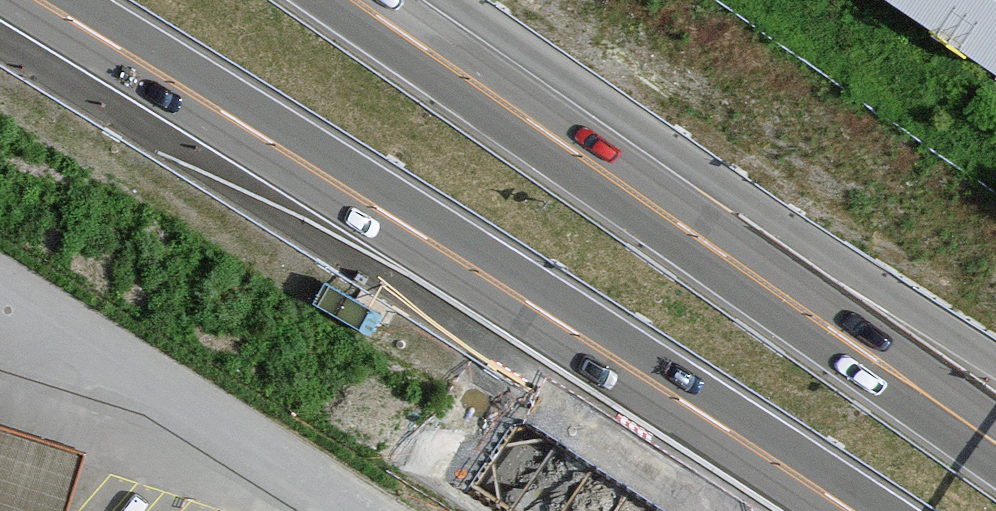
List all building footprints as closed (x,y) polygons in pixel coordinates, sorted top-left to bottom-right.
[(967,0),(854,0),(974,81),(995,52),(995,20),(967,0)]
